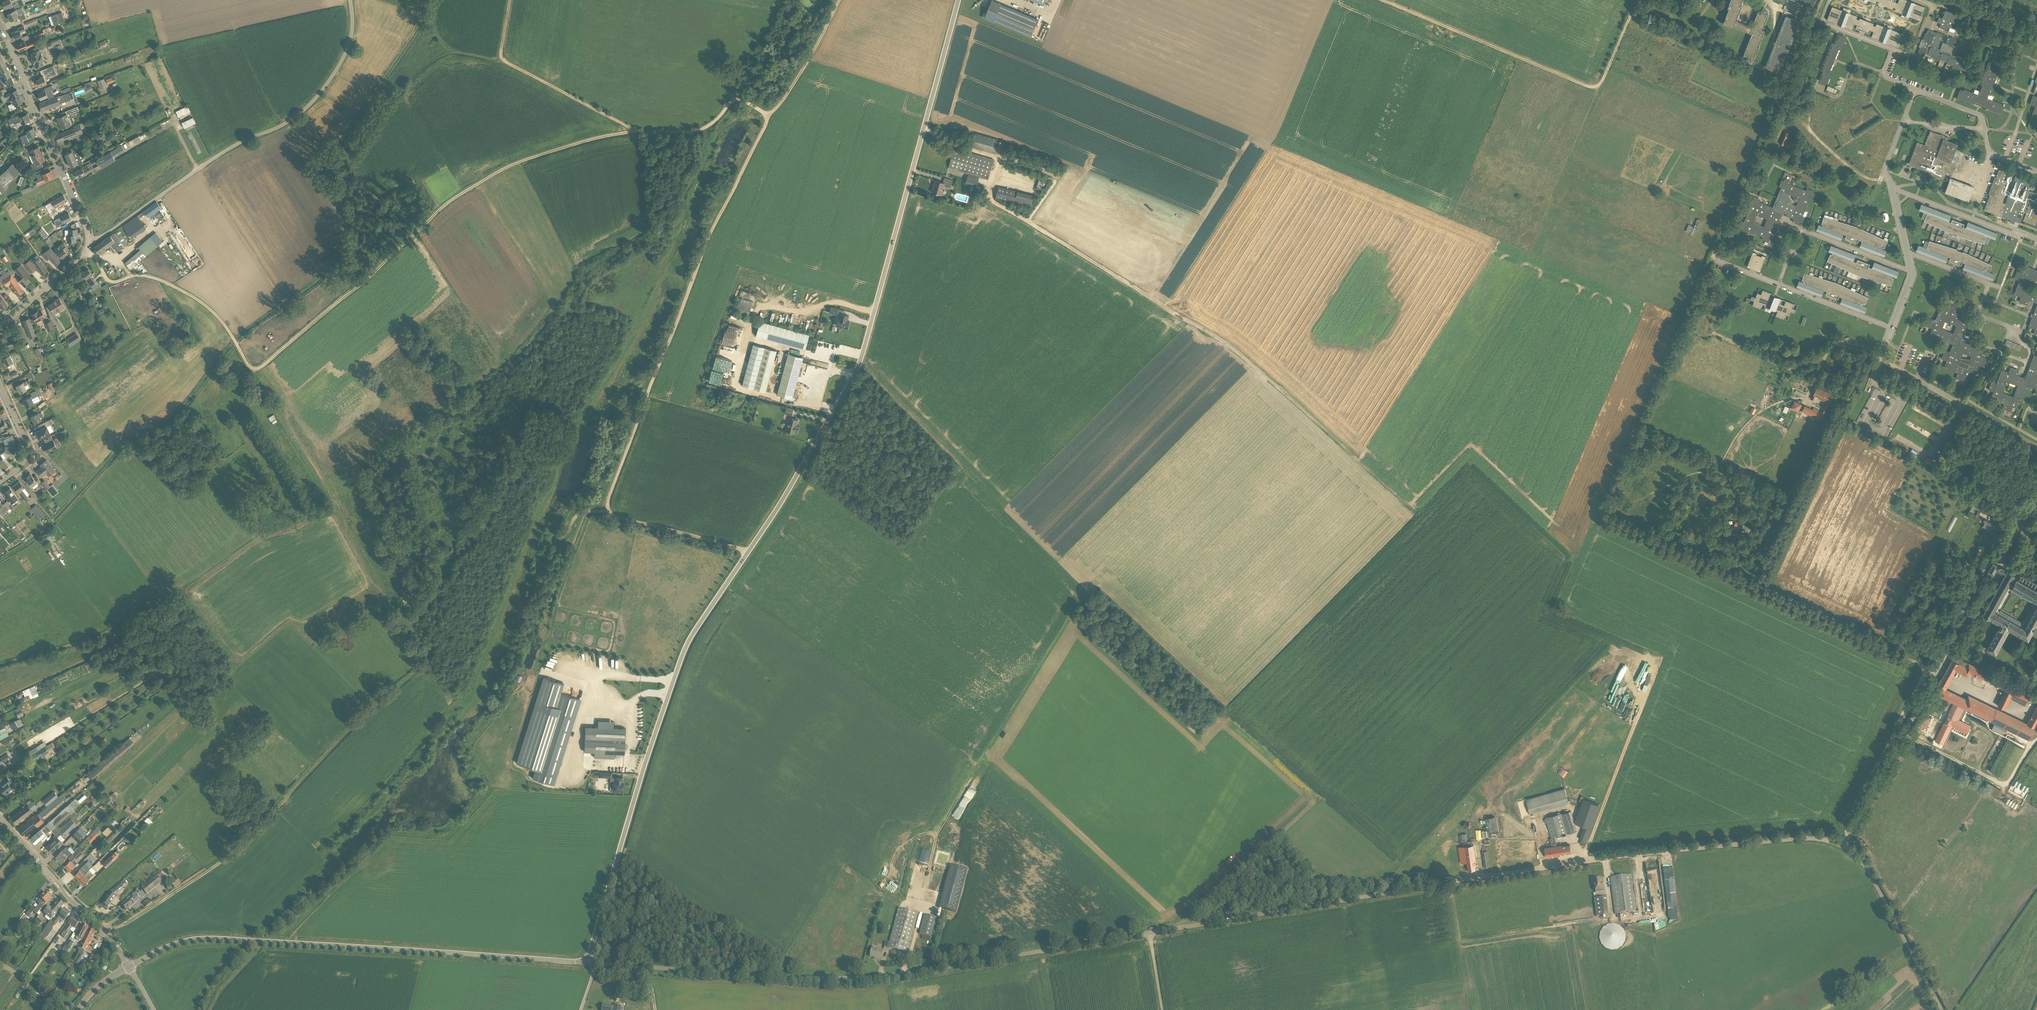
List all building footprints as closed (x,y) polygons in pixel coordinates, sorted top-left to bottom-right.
[(13,6),(17,4),(18,8),(25,5),(23,0),(19,0),(12,3),(11,0),(8,0),(3,2),(3,3),(4,5),(6,8),(10,7),(10,8),(13,6)] [(1038,20),(992,0),(984,19),(1030,38),(1038,20)] [(1736,21),(1742,6),(1740,5),(1742,0),(1730,0),(1727,8),(1729,8),(1723,24),(1733,28),(1733,26),(1752,34),(1743,56),(1747,58),(1746,60),(1751,62),(1752,60),(1753,60),(1755,54),(1757,54),(1759,48),(1758,47),(1764,31),(1762,31),(1769,15),(1767,14),(1768,12),(1764,10),(1763,12),(1759,11),(1753,27),(1736,21)] [(1810,7),(1813,8),(1817,0),(1793,0),(1810,7)] [(1876,3),(1877,1),(1879,2),(1879,3),(1893,9),(1893,7),(1896,8),(1895,11),(1920,20),(1925,7),(1923,6),(1911,2),(1907,0),(1899,0),(1898,3),(1895,2),(1896,0),(1867,0),(1876,3)] [(1890,44),(1897,46),(1902,33),(1877,24),(1876,26),(1873,25),(1874,23),(1860,18),(1859,20),(1856,19),(1857,16),(1832,6),(1827,20),(1834,22),(1842,25),(1852,29),(1854,24),(1857,25),(1856,28),(1860,30),(1865,32),(1870,33),(1871,30),(1874,31),(1872,37),(1883,41),(1890,44)] [(1957,24),(1958,24),(1961,15),(1946,10),(1943,18),(1941,23),(1940,27),(1949,31),(1951,27),(1955,29),(1957,24)] [(11,21),(19,17),(21,20),(26,18),(24,12),(17,15),(15,11),(8,14),(11,21)] [(60,21),(58,14),(51,16),(53,23),(60,21)] [(1797,23),(1783,17),(1762,68),(1777,74),(1797,23)] [(14,39),(22,36),(21,32),(26,30),(24,26),(15,30),(15,31),(12,33),(14,39)] [(1961,69),(1967,71),(1970,63),(1963,61),(1962,57),(1958,56),(1957,57),(1952,55),(1951,53),(1949,52),(1952,46),(1953,47),(1956,39),(1955,39),(1955,38),(1937,31),(1937,33),(1929,30),(1928,33),(1926,33),(1923,39),(1922,39),(1919,46),(1921,47),(1918,54),(1925,56),(1927,51),(1929,52),(1928,55),(1933,57),(1933,58),(1940,60),(1941,60),(1947,62),(1947,64),(1954,66),(1953,67),(1961,70),(1961,69)] [(1846,37),(1838,34),(1834,43),(1832,42),(1820,70),(1822,71),(1819,81),(1827,84),(1832,71),(1830,70),(1832,66),(1839,49),(1841,50),(1846,37)] [(33,41),(26,44),(25,41),(17,45),(20,51),(35,45),(33,41)] [(85,54),(87,59),(104,54),(102,49),(85,54)] [(44,60),(40,50),(32,54),(33,56),(31,57),(36,68),(44,65),(42,61),(44,60)] [(1985,107),(1984,110),(2001,116),(2004,106),(2001,105),(2002,103),(1987,98),(1993,82),(1995,83),(1997,76),(1996,76),(1998,69),(1997,69),(1998,66),(1989,62),(1980,85),(1982,85),(1978,94),(1964,89),(1963,90),(1960,89),(1956,99),(1973,105),(1973,103),(1985,107)] [(0,66),(0,74),(2,73),(8,70),(6,64),(0,66)] [(45,79),(52,76),(57,74),(53,65),(41,70),(42,74),(44,73),(45,76),(40,77),(41,78),(37,80),(40,87),(47,84),(45,79)] [(8,70),(2,73),(5,79),(11,76),(8,70)] [(5,79),(2,80),(1,79),(0,79),(0,83),(1,82),(2,84),(6,82),(7,85),(14,83),(11,76),(5,79)] [(97,81),(100,90),(107,87),(104,79),(97,81)] [(44,89),(45,90),(42,91),(42,92),(38,94),(41,100),(48,97),(49,99),(54,97),(52,90),(54,90),(52,85),(44,89)] [(11,96),(13,99),(20,96),(17,90),(10,92),(11,93),(7,95),(7,96),(5,97),(6,99),(11,96)] [(39,103),(42,111),(60,104),(71,100),(68,93),(57,97),(39,103)] [(22,103),(20,96),(13,99),(14,102),(8,105),(11,111),(16,109),(15,106),(22,103)] [(188,106),(176,111),(179,117),(191,111),(188,106)] [(63,129),(75,124),(71,115),(80,112),(78,107),(65,111),(67,114),(62,116),(57,118),(59,122),(60,122),(63,129)] [(19,115),(8,120),(12,127),(18,124),(17,122),(18,122),(18,121),(20,120),(22,124),(30,121),(27,114),(20,117),(19,115)] [(196,123),(193,117),(182,122),(185,128),(196,123)] [(59,142),(77,134),(83,132),(80,126),(56,135),(59,142)] [(28,134),(21,137),(23,143),(31,140),(29,137),(36,134),(33,128),(26,131),(28,134)] [(1785,131),(1779,144),(1784,146),(1790,133),(1785,131)] [(1931,131),(1930,134),(1925,145),(1917,143),(1910,161),(1920,164),(1920,166),(1930,170),(1929,174),(1932,176),(1937,163),(1947,167),(1957,171),(1964,152),(1956,149),(1957,145),(1948,141),(1949,138),(1931,131)] [(972,147),(995,154),(999,140),(976,133),(972,147)] [(12,139),(9,135),(1,142),(4,146),(12,139)] [(39,146),(33,149),(32,146),(26,149),(24,146),(19,151),(16,153),(19,156),(24,152),(26,157),(32,154),(34,157),(43,153),(42,150),(41,151),(39,146)] [(79,156),(80,155),(76,146),(71,149),(72,151),(65,154),(68,160),(79,156)] [(121,146),(111,152),(113,157),(124,150),(121,146)] [(988,179),(994,160),(954,148),(948,168),(968,173),(965,184),(976,187),(979,177),(988,179)] [(43,153),(34,157),(36,162),(31,164),(34,171),(43,167),(41,162),(45,161),(43,156),(44,156),(43,153)] [(82,159),(81,160),(79,156),(68,160),(71,167),(78,164),(79,166),(84,164),(82,159)] [(1943,180),(1946,171),(1947,167),(1937,163),(1932,176),(1943,180)] [(20,173),(12,164),(8,169),(7,171),(6,170),(0,176),(0,190),(1,191),(3,193),(7,189),(5,186),(20,173)] [(85,174),(92,171),(87,165),(82,168),(75,171),(78,178),(85,175),(85,174)] [(2000,167),(2000,168),(1990,194),(1984,210),(2002,217),(2002,215),(2018,172),(2017,172),(2017,173),(2015,173),(2016,170),(2013,169),(2013,172),(2000,167)] [(45,180),(46,181),(53,177),(51,170),(50,171),(48,168),(41,171),(44,178),(36,181),(37,184),(45,180)] [(2020,222),(2021,219),(2034,224),(2036,217),(2036,191),(2036,194),(2034,193),(2034,192),(2031,191),(2031,192),(2026,190),(2031,177),(2018,172),(2002,215),(2012,219),(2011,222),(2014,223),(2015,220),(2020,222)] [(951,188),(952,185),(953,180),(945,178),(944,183),(936,181),(932,192),(943,195),(944,191),(943,191),(944,186),(951,188)] [(1785,181),(1782,180),(1780,185),(1782,186),(1773,207),(1759,202),(1760,200),(1757,198),(1755,198),(1754,200),(1751,198),(1749,203),(1751,204),(1744,222),(1742,221),(1740,226),(1742,227),(1741,230),(1746,232),(1746,230),(1764,237),(1763,239),(1768,242),(1769,240),(1772,241),(1774,236),(1772,235),(1781,213),(1795,219),(1794,221),(1799,223),(1799,221),(1803,223),(1805,217),(1803,216),(1810,199),(1812,200),(1814,195),(1812,194),(1813,191),(1808,189),(1807,191),(1790,184),(1791,182),(1786,179),(1785,181)] [(1966,184),(1951,179),(1946,191),(1961,196),(1961,198),(1968,200),(1973,187),(1966,184)] [(1017,192),(998,187),(995,199),(1014,203),(1014,204),(1031,208),(1034,196),(1017,192)] [(58,213),(55,208),(67,201),(63,195),(52,202),(53,205),(50,207),(52,211),(49,212),(52,217),(58,213)] [(155,203),(144,211),(145,214),(148,218),(160,210),(155,203)] [(1951,215),(1922,204),(1919,210),(1927,213),(1924,221),(1950,233),(1951,232),(1957,234),(1957,235),(1984,244),(1987,236),(1995,239),(1997,233),(1968,222),(1966,228),(1963,227),(1965,224),(1952,219),(1951,222),(1949,221),(1951,215)] [(61,216),(54,220),(57,226),(68,221),(68,220),(71,219),(69,213),(61,216)] [(139,218),(137,216),(123,226),(132,238),(146,228),(139,218)] [(1823,226),(1819,224),(1816,231),(1841,240),(1843,234),(1846,235),(1845,238),(1858,243),(1859,240),(1862,241),(1860,247),(1884,257),(1886,250),(1882,249),(1883,247),(1885,248),(1888,241),(1857,226),(1824,216),(1822,224),(1823,225),(1823,226)] [(2,224),(9,234),(16,228),(9,220),(6,222),(5,222),(2,224)] [(38,232),(52,226),(51,223),(37,229),(38,232)] [(1697,228),(1688,224),(1685,232),(1694,236),(1697,228)] [(34,227),(25,234),(28,239),(37,232),(34,227)] [(94,247),(99,253),(112,244),(117,251),(131,241),(121,228),(119,230),(114,234),(113,233),(94,247)] [(77,237),(77,230),(69,230),(69,236),(68,236),(68,242),(76,242),(76,237),(77,237)] [(184,249),(189,258),(196,254),(181,230),(174,235),(177,239),(174,241),(181,251),(184,249)] [(49,236),(44,231),(40,234),(44,240),(49,236)] [(125,263),(130,269),(158,246),(150,237),(138,247),(140,250),(125,263)] [(1927,248),(1919,245),(1916,251),(1945,262),(1948,256),(1950,257),(1949,261),(1961,265),(1963,262),(1965,263),(1963,269),(1992,280),(1995,274),(1986,271),(1990,264),(1963,251),(1963,252),(1957,250),(1957,249),(1929,241),(1927,248)] [(63,242),(55,249),(62,259),(68,254),(66,251),(69,249),(63,242)] [(1855,255),(1831,245),(1829,252),(1833,253),(1832,254),(1831,254),(1827,261),(1858,275),(1891,286),(1894,278),(1892,277),(1892,276),(1896,278),(1899,271),(1875,262),(1872,268),(1869,267),(1870,264),(1858,259),(1856,262),(1853,261),(1855,255)] [(47,260),(50,258),(56,265),(61,261),(50,248),(42,254),(47,260)] [(1751,268),(1757,271),(1760,272),(1766,256),(1762,255),(1762,256),(1756,254),(1757,253),(1753,251),(1747,267),(1751,268)] [(36,268),(37,268),(42,275),(48,270),(39,258),(32,263),(36,268)] [(30,260),(25,264),(31,272),(36,269),(36,268),(32,263),(30,260)] [(21,265),(15,270),(22,278),(19,280),(25,287),(30,282),(27,279),(30,275),(21,265)] [(2025,266),(2023,272),(2018,271),(2015,278),(2020,280),(2014,294),(2021,297),(2019,301),(2027,304),(2028,300),(2036,303),(2036,291),(2036,293),(2025,289),(2030,278),(2036,281),(2036,271),(2025,266)] [(86,285),(89,283),(91,286),(96,282),(94,279),(93,279),(90,276),(93,274),(88,269),(82,273),(84,276),(81,278),(86,285)] [(9,271),(0,277),(0,280),(5,287),(10,284),(18,296),(24,292),(9,271)] [(1803,282),(1799,281),(1797,287),(1821,296),(1824,290),(1827,291),(1826,294),(1838,299),(1839,296),(1843,297),(1840,304),(1865,313),(1867,307),(1863,305),(1863,304),(1865,305),(1869,297),(1837,283),(1804,273),(1802,280),(1804,281),(1803,282)] [(73,284),(79,300),(86,297),(80,282),(73,284)] [(1781,304),(1782,299),(1774,296),(1774,294),(1772,299),(1769,297),(1771,293),(1763,290),(1761,294),(1757,293),(1756,298),(1752,296),(1751,299),(1754,301),(1753,305),(1761,308),(1762,304),(1765,305),(1765,306),(1778,311),(1776,316),(1784,319),(1786,314),(1789,316),(1791,311),(1795,313),(1796,310),(1792,308),(1794,304),(1786,301),(1784,305),(1781,304)] [(0,294),(0,301),(0,306),(3,310),(8,306),(0,294)] [(55,314),(65,308),(59,298),(54,301),(55,301),(49,305),(55,314)] [(815,314),(767,301),(762,320),(810,333),(815,314)] [(748,304),(745,316),(757,319),(760,307),(748,304)] [(1940,307),(1935,321),(1931,319),(1928,327),(1932,329),(1930,335),(1953,344),(1950,353),(1945,352),(1942,359),(1947,361),(1944,367),(1958,373),(1957,377),(1964,380),(1966,376),(1973,378),(1978,364),(1982,366),(1985,358),(1981,356),(1983,350),(1960,341),(1964,332),(1968,334),(1971,326),(1967,324),(1969,318),(1955,312),(1957,308),(1949,305),(1947,310),(1940,307)] [(2029,326),(2035,329),(2034,334),(2036,335),(2036,305),(2029,326)] [(37,322),(47,316),(42,308),(32,314),(37,322)] [(839,318),(838,318),(836,326),(848,329),(850,321),(847,320),(849,316),(841,313),(839,318)] [(35,339),(34,337),(36,336),(29,318),(23,321),(31,339),(32,341),(35,339)] [(76,333),(67,339),(71,346),(80,340),(76,333)] [(2021,346),(2019,345),(2007,340),(2005,345),(2020,350),(2021,346)] [(766,392),(777,350),(754,344),(743,385),(766,392)] [(800,371),(803,357),(788,353),(777,395),(792,399),(798,376),(800,376),(802,372),(800,371)] [(10,364),(13,369),(16,367),(13,362),(14,362),(10,355),(4,358),(7,365),(10,364)] [(2002,370),(1997,384),(1991,381),(1988,390),(1994,392),(1991,398),(2003,403),(2005,403),(2003,409),(2011,412),(2014,406),(2019,409),(2028,385),(2036,389),(2036,356),(2034,355),(2025,379),(2016,376),(2018,371),(2010,368),(2009,373),(2002,370)] [(28,384),(26,381),(23,382),(16,386),(20,393),(27,390),(25,386),(28,384)] [(1826,402),(1826,403),(1828,404),(1829,403),(1831,404),(1835,395),(1817,387),(1811,399),(1814,401),(1816,396),(1818,398),(1818,399),(1823,401),(1824,400),(1826,402)] [(31,393),(32,396),(23,400),(27,407),(34,403),(32,399),(42,394),(39,389),(31,393)] [(1801,404),(1794,401),(1792,405),(1792,407),(1798,411),(1801,404)] [(1802,412),(1818,419),(1819,418),(1822,420),(1824,414),(1825,412),(1822,411),(1821,412),(1819,411),(1819,410),(1813,407),(1813,409),(1804,406),(1802,412)] [(35,423),(42,420),(40,417),(43,416),(41,412),(32,416),(35,423)] [(274,414),(269,417),(273,424),(277,422),(275,419),(277,418),(274,414)] [(799,425),(797,424),(798,420),(790,417),(786,431),(795,433),(795,432),(797,433),(799,425)] [(53,423),(51,419),(38,425),(38,426),(40,425),(42,429),(36,432),(39,438),(50,433),(47,426),(53,423)] [(3,438),(5,444),(5,445),(15,443),(13,440),(14,440),(12,435),(9,436),(9,435),(8,435),(7,431),(0,434),(0,439),(3,438)] [(44,439),(45,443),(47,442),(47,444),(44,446),(47,452),(57,447),(54,440),(54,441),(51,435),(44,439)] [(15,443),(5,445),(4,451),(2,453),(7,459),(9,457),(10,453),(11,454),(11,453),(11,452),(14,453),(15,447),(14,447),(15,443)] [(37,471),(42,477),(47,473),(49,476),(55,471),(47,460),(41,464),(43,466),(37,471)] [(37,482),(38,484),(41,488),(44,486),(42,483),(42,482),(36,475),(33,477),(30,473),(26,476),(28,479),(27,480),(32,486),(37,482)] [(45,487),(47,489),(50,486),(45,480),(42,482),(42,483),(44,486),(45,487)] [(27,496),(22,490),(24,488),(19,481),(13,486),(23,499),(24,499),(27,496)] [(48,490),(53,497),(56,494),(50,486),(47,489),(48,490)] [(9,500),(6,502),(10,508),(12,510),(21,503),(10,488),(4,493),(9,500)] [(6,502),(3,505),(0,502),(0,513),(2,515),(10,508),(6,502)] [(1975,507),(1983,512),(1988,514),(1991,508),(1979,502),(1975,507)] [(36,505),(31,509),(39,519),(45,515),(36,505)] [(1970,512),(1967,516),(1981,524),(1983,520),(1970,512)] [(1948,529),(1951,531),(1957,517),(1954,516),(1948,529)] [(1984,519),(1983,520),(1981,524),(1983,525),(1983,526),(1993,532),(1998,535),(2001,528),(1984,519)] [(1743,524),(1736,520),(1734,526),(1741,530),(1743,524)] [(21,521),(17,526),(25,534),(30,530),(21,521)] [(2031,634),(2036,637),(2036,623),(2036,584),(2018,573),(2016,577),(2014,576),(2015,575),(1996,564),(1993,563),(1986,576),(1991,579),(1996,570),(2004,575),(1982,615),(2000,625),(1987,650),(1996,655),(2009,630),(2028,640),(2031,634)] [(549,663),(556,665),(558,656),(551,654),(549,663)] [(1970,663),(1955,656),(1944,674),(1952,678),(1956,671),(1968,677),(1970,672),(1970,663)] [(1970,663),(1970,672),(2006,690),(1998,706),(2005,709),(2010,699),(2025,706),(2027,703),(2032,694),(1970,663)] [(60,682),(68,679),(66,673),(58,677),(60,682)] [(564,683),(544,677),(517,763),(536,769),(533,779),(553,785),(580,699),(561,693),(564,683)] [(1942,677),(1941,680),(1934,693),(1945,698),(1949,691),(1945,689),(1950,682),(1942,677)] [(25,701),(39,695),(35,685),(23,691),(25,696),(23,697),(25,701)] [(1954,703),(1961,706),(1991,721),(1997,710),(1969,695),(1967,700),(1949,691),(1945,698),(1954,703)] [(1954,720),(1961,706),(1954,703),(1938,737),(1944,740),(1951,726),(1963,732),(1967,726),(1954,720)] [(2035,729),(2036,725),(2036,706),(2027,725),(2035,729)] [(2035,729),(2027,725),(1997,710),(1991,721),(2029,739),(2035,729)] [(626,728),(585,726),(584,752),(594,752),(594,757),(614,758),(615,753),(625,754),(626,728)] [(9,735),(7,731),(5,728),(0,731),(0,740),(9,735)] [(11,736),(2,741),(5,746),(14,741),(11,736)] [(2015,743),(2006,738),(1990,771),(1999,775),(2015,743)] [(55,746),(52,743),(52,742),(45,747),(48,751),(55,746)] [(27,752),(30,756),(39,751),(36,747),(27,752)] [(48,751),(45,747),(39,751),(30,756),(33,761),(48,751)] [(0,758),(0,763),(10,757),(7,753),(0,758)] [(114,758),(110,754),(99,763),(103,768),(114,758)] [(1564,777),(1568,772),(1562,767),(1558,773),(1564,777)] [(91,779),(97,773),(93,768),(86,774),(91,779)] [(0,781),(3,784),(0,786),(0,787),(7,795),(10,793),(9,791),(12,788),(9,784),(12,782),(6,776),(0,781)] [(615,782),(614,782),(614,792),(619,792),(619,791),(623,791),(623,782),(622,782),(623,778),(615,778),(615,782)] [(1997,796),(1999,789),(1987,784),(1984,791),(1997,796)] [(2020,790),(2026,793),(2029,788),(2024,785),(2020,790)] [(1526,799),(1530,814),(1569,803),(1565,788),(1526,799)] [(43,801),(47,806),(59,796),(55,791),(43,801)] [(60,796),(38,814),(41,818),(56,806),(58,808),(60,806),(58,804),(64,800),(60,796)] [(80,804),(75,799),(69,804),(46,824),(51,829),(55,834),(72,819),(77,813),(74,810),(80,804)] [(1585,808),(1579,824),(1591,829),(1600,805),(1583,799),(1580,807),(1585,808)] [(33,801),(28,805),(12,817),(16,823),(32,810),(31,809),(36,805),(33,801)] [(1473,829),(1473,811),(1465,811),(1465,829),(1473,829)] [(1571,811),(1562,814),(1567,833),(1577,831),(1571,811)] [(1546,818),(1551,838),(1555,837),(1567,833),(1562,814),(1562,813),(1546,818)] [(38,814),(19,830),(23,835),(36,824),(38,827),(44,822),(41,818),(38,814)] [(1494,817),(1484,818),(1486,826),(1487,831),(1496,830),(1494,817)] [(52,852),(62,842),(58,837),(63,832),(66,834),(76,824),(72,819),(54,837),(55,838),(46,846),(52,852)] [(103,840),(107,836),(116,827),(111,823),(102,832),(103,833),(99,836),(103,840)] [(36,843),(51,829),(46,824),(31,838),(36,843)] [(83,830),(80,827),(72,836),(78,842),(84,836),(80,833),(83,830)] [(117,830),(115,829),(105,839),(107,841),(117,830)] [(98,834),(97,833),(94,830),(86,838),(91,842),(98,834)] [(1461,843),(1468,842),(1466,834),(1459,835),(1461,843)] [(1476,865),(1473,845),(1459,847),(1461,864),(1468,863),(1469,870),(1476,869),(1475,865),(1476,865)] [(1564,855),(1563,854),(1571,852),(1570,845),(1562,846),(1562,845),(1557,846),(1552,847),(1545,848),(1546,858),(1564,855)] [(73,853),(74,855),(71,858),(67,862),(65,865),(70,870),(75,865),(78,862),(75,860),(85,850),(80,846),(73,853)] [(72,853),(66,847),(61,851),(56,856),(62,862),(67,857),(68,857),(72,853)] [(923,880),(929,854),(923,853),(917,878),(923,880)] [(103,864),(106,867),(115,859),(111,855),(103,864)] [(79,879),(89,869),(90,868),(85,863),(74,874),(79,879)] [(969,870),(951,865),(939,909),(957,914),(969,870)] [(1660,888),(1658,867),(1647,868),(1650,889),(1660,888)] [(94,874),(89,869),(79,879),(83,884),(89,879),(94,874)] [(162,872),(157,876),(163,882),(167,879),(162,872)] [(1631,875),(1611,877),(1615,914),(1636,912),(1631,875)] [(136,892),(141,899),(147,894),(147,895),(163,882),(157,876),(141,888),(143,890),(139,893),(137,891),(136,892)] [(175,888),(181,884),(177,878),(171,882),(175,888)] [(1601,878),(1592,880),(1593,884),(1595,884),(1596,892),(1604,891),(1603,882),(1602,882),(1601,878)] [(117,892),(123,886),(121,883),(115,888),(114,888),(117,892)] [(39,904),(35,909),(32,907),(28,911),(26,914),(29,916),(33,911),(37,914),(43,907),(51,897),(45,892),(37,902),(39,904)] [(141,899),(136,892),(132,895),(133,897),(129,900),(122,905),(126,910),(133,905),(141,899)] [(108,908),(116,897),(110,893),(102,903),(108,908)] [(1654,909),(1662,908),(1661,895),(1656,896),(1656,897),(1652,898),(1654,909)] [(1609,915),(1606,897),(1594,898),(1597,916),(1609,915)] [(149,899),(143,903),(146,907),(152,902),(149,899)] [(59,900),(51,908),(49,906),(44,912),(51,919),(64,905),(59,900)] [(908,953),(919,913),(899,908),(890,942),(886,941),(884,947),(908,953)] [(58,916),(53,922),(55,924),(56,925),(60,919),(63,922),(70,914),(64,909),(60,914),(58,917),(58,916)] [(936,918),(925,914),(920,934),(931,937),(936,918)] [(12,926),(13,927),(15,928),(16,926),(23,918),(21,917),(20,916),(12,926)] [(34,923),(34,924),(38,927),(42,922),(37,918),(34,923)] [(80,922),(74,918),(64,931),(61,935),(64,938),(72,927),(75,929),(80,922)] [(83,924),(76,936),(77,937),(76,938),(76,940),(79,941),(81,941),(81,939),(82,939),(88,927),(83,924)] [(1603,949),(1624,948),(1623,924),(1602,925),(1603,949)] [(47,925),(41,934),(46,938),(52,929),(52,928),(47,925)] [(88,946),(95,933),(96,931),(89,927),(79,948),(89,953),(92,948),(88,946)] [(62,950),(60,953),(65,956),(70,948),(66,945),(62,951),(62,950)] [(884,950),(872,947),(870,956),(877,958),(877,960),(881,961),(884,950)] [(74,963),(78,965),(83,956),(79,954),(74,963)] [(93,955),(89,963),(93,965),(97,957),(93,955)]
